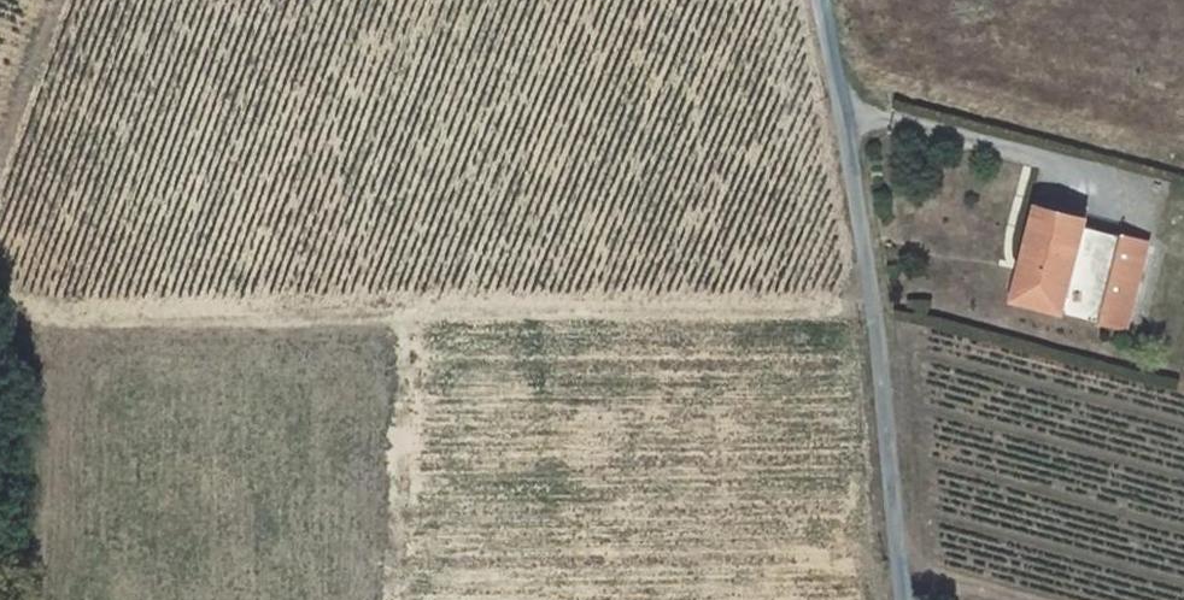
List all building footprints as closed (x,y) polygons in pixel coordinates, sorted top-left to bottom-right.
[(1101,219),(1103,212),(1055,199),(1030,291),(1078,305),(1141,321),(1164,236),(1101,219)]
